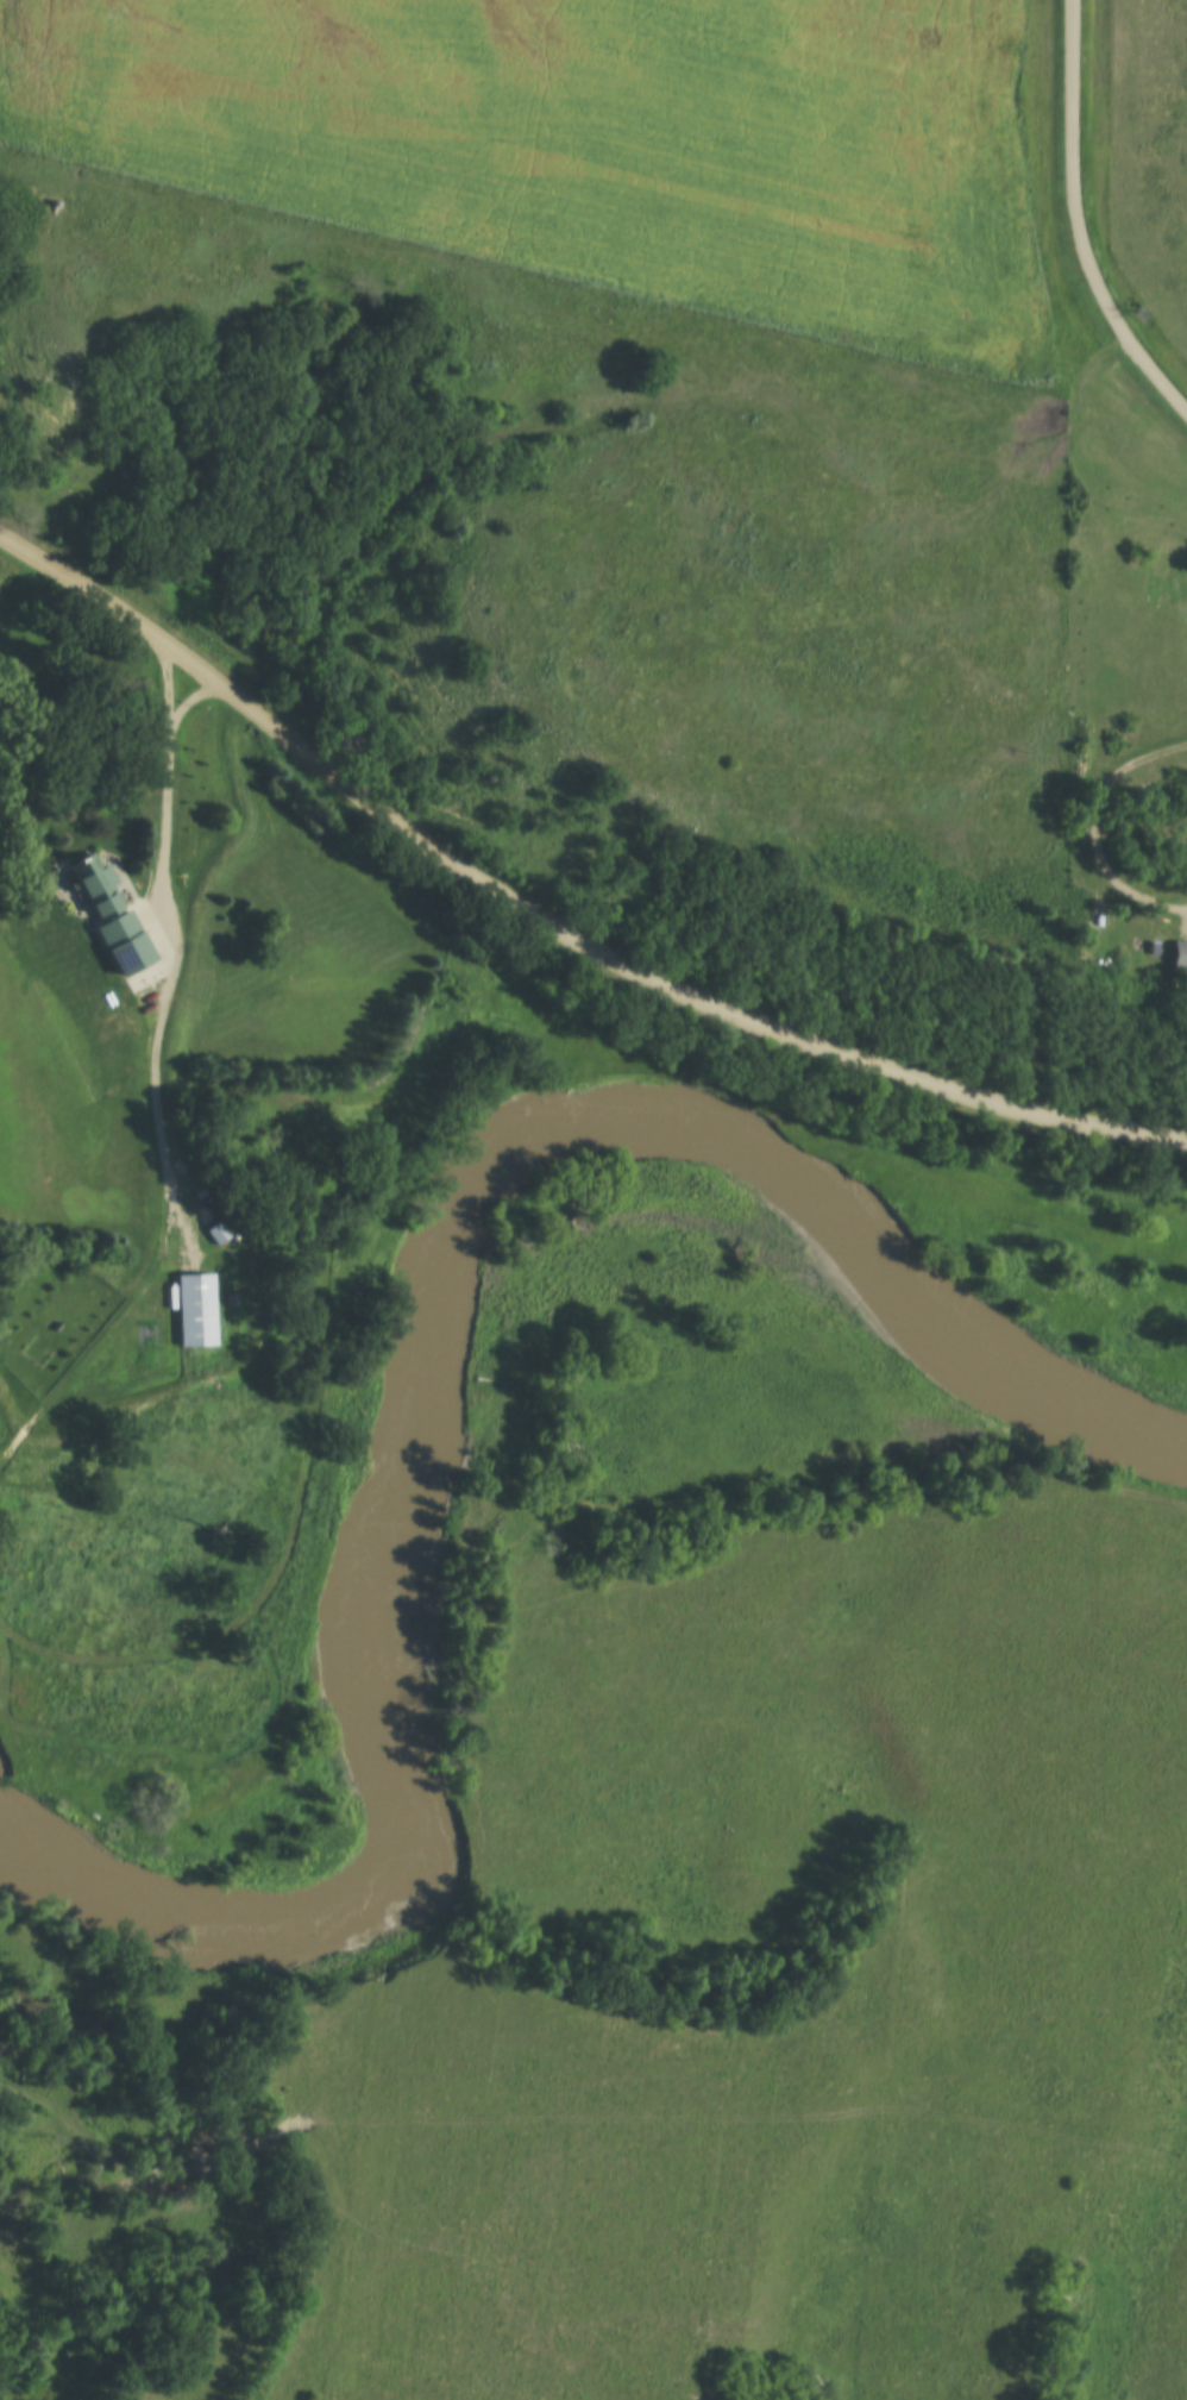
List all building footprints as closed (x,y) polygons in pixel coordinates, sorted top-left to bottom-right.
[(127,908),(130,907),(157,957),(123,976),(96,926),(102,922),(70,864),(96,850),(103,865),(107,863),(117,881),(113,882),(127,908)] [(1174,940),(1186,940),(1186,968),(1174,967),(1174,940)] [(177,1273),(213,1272),(216,1345),(180,1346),(177,1273)]
